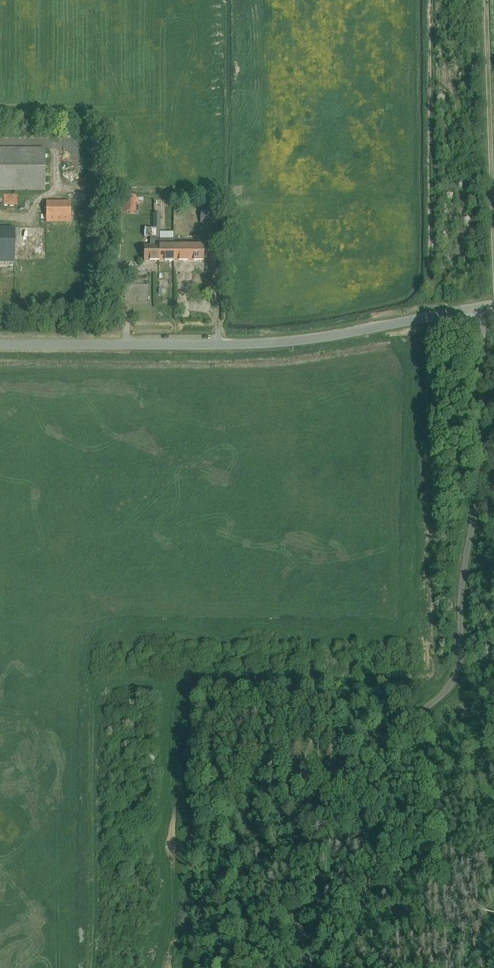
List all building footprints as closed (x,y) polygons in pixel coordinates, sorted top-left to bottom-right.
[(44,191),(45,148),(0,148),(0,191),(44,191)] [(70,222),(70,202),(45,202),(45,222),(70,222)] [(200,210),(200,222),(218,222),(218,210),(200,210)] [(14,263),(14,228),(0,228),(0,263),(14,263)] [(159,229),(153,229),(144,229),(144,237),(149,237),(149,247),(144,247),(144,262),(158,262),(158,239),(159,239),(159,229)] [(158,239),(158,262),(173,262),(173,247),(173,239),(159,239),(158,239)] [(40,241),(32,241),(32,258),(40,258),(40,241)] [(173,262),(188,262),(188,247),(173,247),(173,262)] [(188,247),(188,262),(202,262),(202,247),(188,247)]
